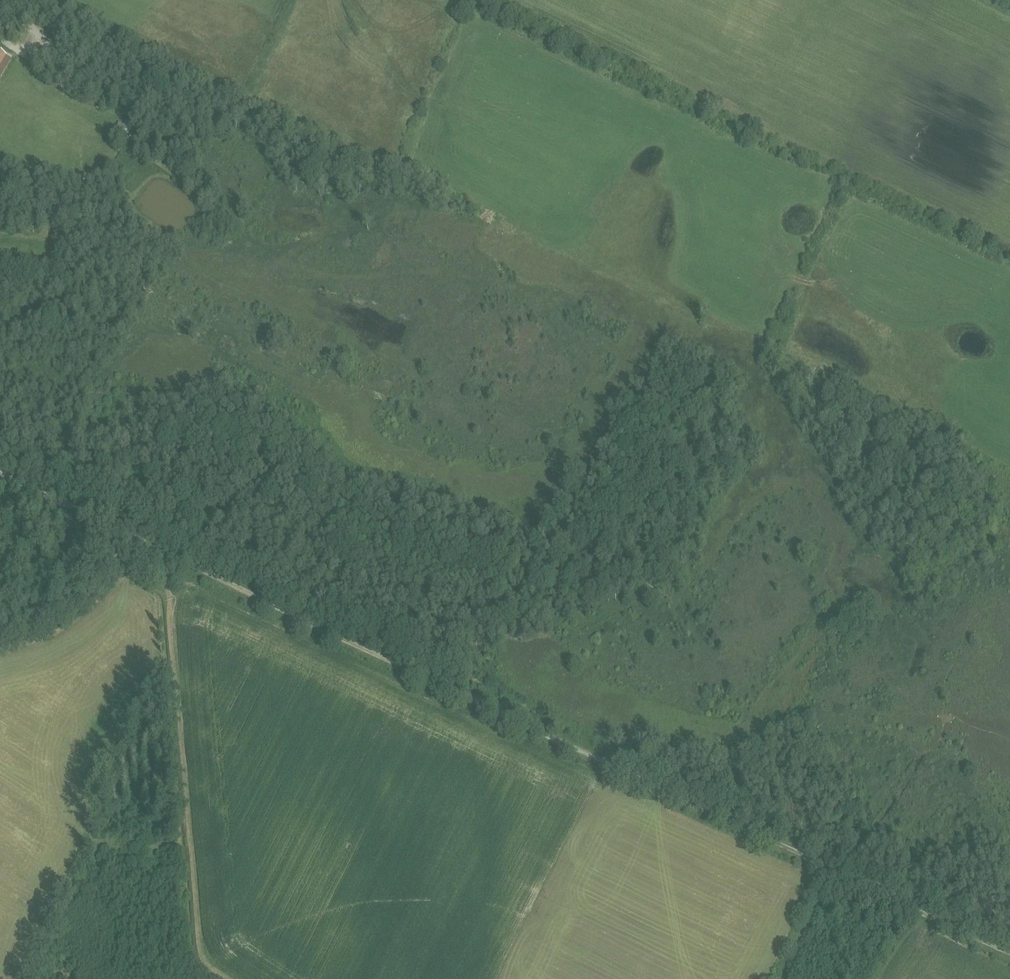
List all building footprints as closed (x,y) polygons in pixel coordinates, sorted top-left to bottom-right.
[(130,120),(126,126),(123,130),(129,134),(135,123),(130,120)]
